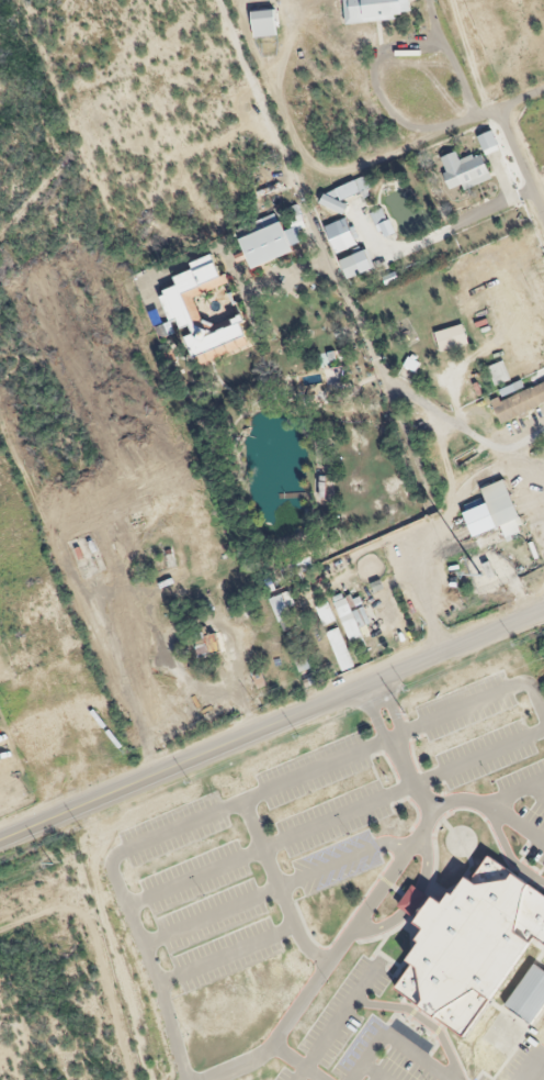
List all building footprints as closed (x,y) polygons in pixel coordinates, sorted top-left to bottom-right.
[(409,18),(408,0),(342,0),(344,24),(409,18)] [(251,38),(275,38),(274,11),(250,12),(251,38)] [(498,149),(491,132),(477,137),(484,155),(498,149)] [(486,186),(485,158),(457,159),(457,155),(443,156),(444,188),(486,186)] [(344,208),(330,200),(326,207),(340,215),(344,208)] [(289,254),(275,216),(235,231),(248,269),(289,254)] [(336,255),(351,249),(347,240),(353,237),(349,228),(340,231),(336,222),(324,227),(336,255)] [(249,349),(237,316),(203,329),(192,298),(223,286),(212,255),(188,264),(190,270),(171,277),(174,286),(157,293),(168,323),(176,320),(194,369),(249,349)] [(347,280),(362,273),(354,255),(339,262),(347,280)] [(500,425),(543,406),(543,384),(491,406),(500,425)] [(461,513),(471,539),(494,530),(484,504),(461,513)] [(87,566),(81,545),(71,548),(77,569),(87,566)] [(312,569),(306,553),(277,564),(283,579),(312,569)] [(269,600),(282,633),(296,627),(284,594),(269,600)] [(357,636),(352,624),(326,634),(341,673),(354,668),(344,642),(357,636)] [(385,652),(403,644),(398,631),(380,639),(385,652)] [(195,635),(195,656),(216,656),(216,635),(195,635)] [(543,951),(543,897),(484,859),(469,882),(460,877),(441,908),(428,900),(413,924),(423,931),(403,962),(409,966),(392,991),(466,1038),(528,940),(543,951)] [(533,966),(504,1006),(531,1026),(543,1008),(543,974),(533,966)]
